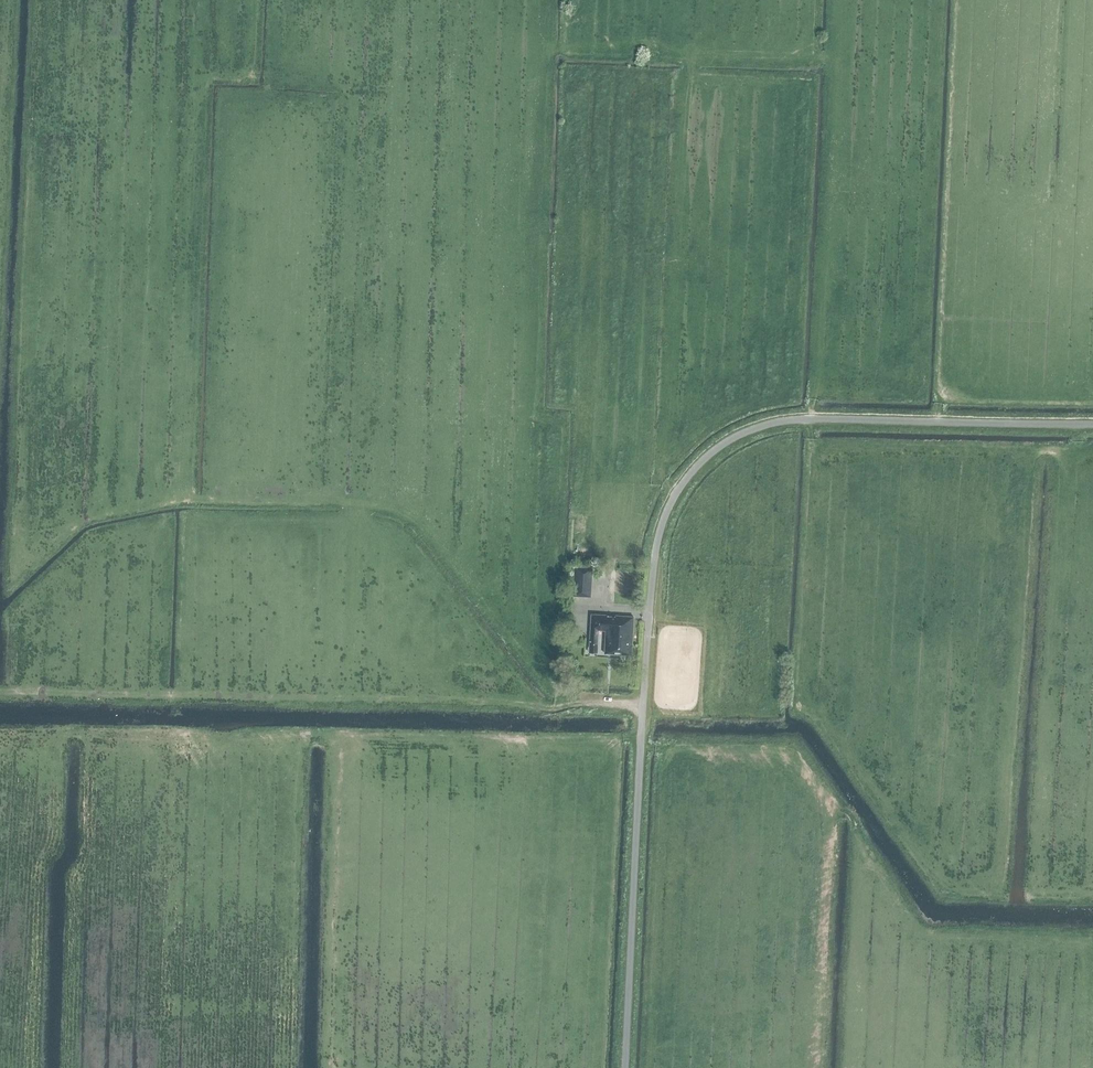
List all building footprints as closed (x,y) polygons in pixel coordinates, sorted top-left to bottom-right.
[(573,596),(590,597),(592,569),(574,568),(573,596)] [(604,653),(632,655),(634,617),(616,616),(616,618),(608,617),(608,616),(568,613),(566,638),(581,639),(581,644),(598,645),(598,631),(605,631),(604,653)]
